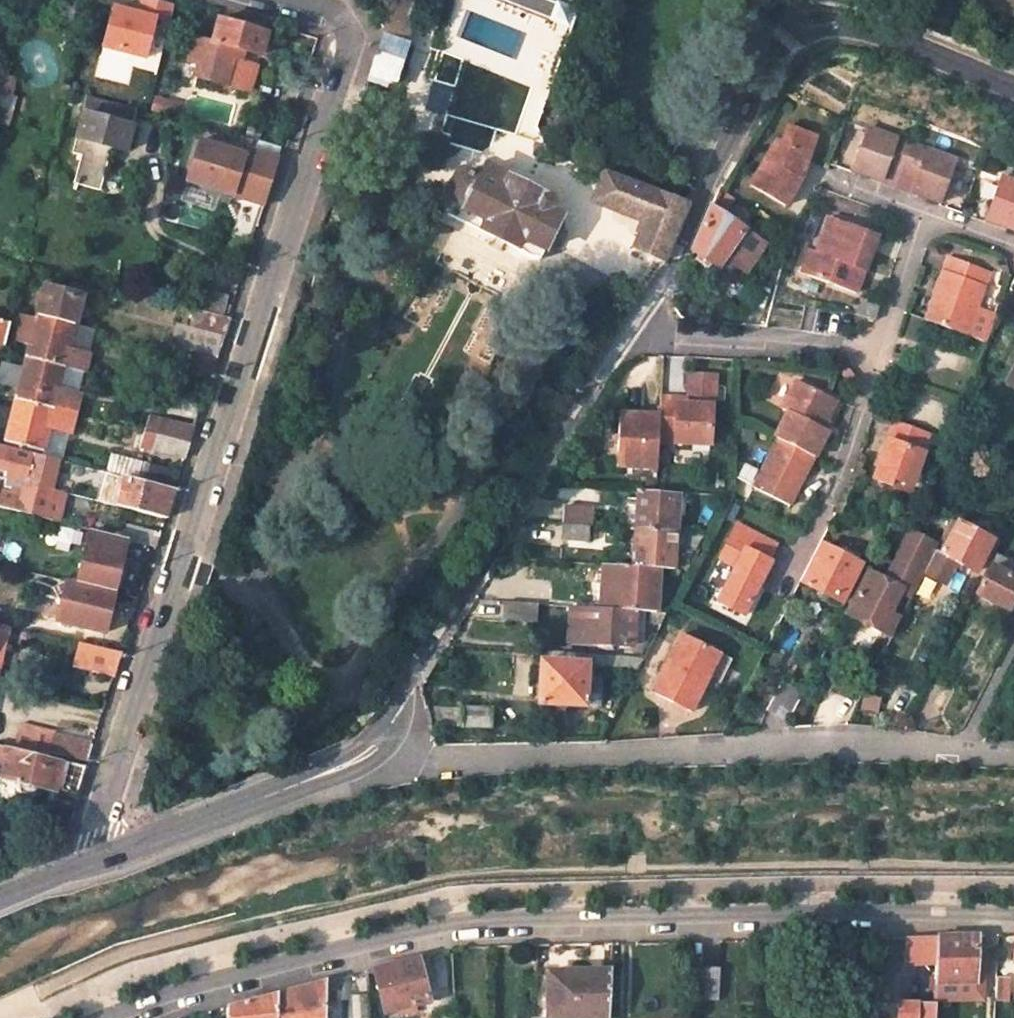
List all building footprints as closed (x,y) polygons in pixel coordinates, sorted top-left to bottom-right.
[(136,11),(112,6),(102,54),(156,65),(168,3),(152,0),(139,0),(136,11)] [(388,7),(405,13),(410,0),(390,0),(388,7)] [(405,13),(388,7),(365,76),(380,82),(381,78),(392,81),(405,44),(399,42),(409,14),(405,13)] [(264,30),(216,15),(211,37),(192,32),(185,56),(198,59),(195,74),(248,88),(255,61),(240,57),(242,47),(258,51),(264,30)] [(522,95),(466,72),(459,89),(515,112),(522,95)] [(0,80),(0,93),(9,96),(11,83),(0,80)] [(134,106),(87,95),(82,114),(129,126),(134,106)] [(157,111),(160,99),(152,97),(149,109),(157,111)] [(157,111),(173,115),(176,103),(160,99),(157,111)] [(129,126),(82,114),(72,151),(81,154),(75,182),(99,188),(110,145),(124,149),(129,126)] [(958,156),(870,123),(854,166),(884,177),(888,168),(915,178),(912,187),(942,198),(958,156)] [(789,124),(785,134),(795,138),(798,128),(789,124)] [(802,177),(816,134),(798,128),(795,138),(785,134),(782,141),(776,138),(750,183),(787,203),(802,177)] [(277,154),(250,147),(247,153),(196,138),(183,179),(262,202),(277,154)] [(888,168),(884,177),(912,187),(915,178),(888,168)] [(489,170),(485,179),(508,189),(512,181),(489,170)] [(630,212),(641,186),(608,173),(597,199),(630,212)] [(989,216),(1013,225),(1013,176),(1005,173),(989,216)] [(556,202),(512,181),(508,189),(485,179),(484,182),(472,176),(465,175),(462,179),(452,202),(470,210),(469,213),(493,223),(487,236),(522,253),(534,262),(546,263),(567,220),(552,213),(556,202)] [(648,200),(653,202),(657,192),(641,186),(630,212),(646,218),(650,208),(646,206),(648,200)] [(657,192),(653,202),(648,200),(646,206),(650,208),(646,218),(634,247),(665,260),(690,204),(657,192)] [(730,256),(749,230),(715,207),(696,250),(722,268),(730,256)] [(858,292),(882,233),(834,214),(818,251),(809,272),(858,292)] [(769,243),(749,230),(730,256),(751,270),(769,243)] [(809,272),(818,251),(811,248),(802,269),(809,272)] [(979,309),(992,273),(952,258),(929,318),(988,340),(996,316),(979,309)] [(76,321),(81,301),(44,292),(38,312),(76,321)] [(178,322),(171,345),(214,355),(221,334),(227,314),(193,305),(187,324),(178,322)] [(76,321),(38,312),(34,328),(28,327),(24,338),(31,340),(28,354),(66,364),(86,369),(91,349),(71,343),(76,321)] [(0,318),(0,343),(3,344),(9,320),(0,318)] [(209,374),(214,355),(171,345),(166,363),(209,374)] [(18,396),(55,406),(76,411),(80,392),(60,386),(66,364),(28,354),(25,366),(9,361),(4,380),(21,384),(18,396)] [(691,371),(688,401),(713,403),(716,403),(718,373),(691,371)] [(780,435),(783,436),(819,455),(831,430),(825,426),(838,398),(801,378),(786,407),(792,411),(780,435)] [(195,418),(201,398),(169,390),(163,408),(195,418)] [(663,393),(662,412),(661,437),(711,441),(713,403),(688,401),(678,400),(678,395),(663,393)] [(7,439),(44,449),(51,424),(72,430),(76,411),(55,406),(18,396),(13,415),(9,413),(8,420),(12,421),(7,439)] [(661,437),(662,412),(620,409),(618,446),(628,447),(627,465),(659,467),(661,437)] [(150,413),(145,429),(188,440),(193,424),(150,413)] [(898,480),(915,487),(934,433),(898,419),(876,482),(895,488),(898,480)] [(184,454),(188,440),(145,429),(141,444),(184,454)] [(783,436),(758,486),(794,504),(819,455),(783,436)] [(59,457),(0,442),(0,466),(11,469),(9,475),(52,486),(59,457)] [(618,446),(617,464),(627,465),(628,447),(618,446)] [(179,469),(109,449),(104,468),(174,485),(178,474),(179,469)] [(104,468),(96,498),(165,515),(169,503),(174,485),(104,468)] [(44,515),(52,486),(9,475),(8,483),(24,488),(23,493),(0,487),(0,504),(44,515)] [(898,480),(895,488),(912,494),(915,487),(898,480)] [(639,527),(679,530),(682,491),(641,488),(639,527)] [(591,524),(592,504),(565,502),(564,522),(591,524)] [(876,527),(877,518),(862,517),(861,525),(876,527)] [(955,519),(942,543),(927,573),(946,583),(954,567),(958,560),(969,566),(979,571),(995,540),(955,519)] [(773,556),(781,541),(740,521),(723,555),(741,564),(731,585),(736,588),(728,605),(748,615),(776,558),(773,556)] [(591,524),(564,522),(562,538),(590,539),(591,524)] [(160,530),(136,523),(132,537),(137,538),(156,543),(160,530)] [(119,534),(81,524),(75,547),(113,557),(119,534)] [(664,567),(677,568),(679,530),(639,527),(637,565),(664,567)] [(914,528),(895,563),(916,574),(886,631),(894,635),(927,573),(942,543),(914,528)] [(694,549),(703,532),(688,531),(686,549),(694,549)] [(151,561),(156,543),(137,538),(132,555),(151,561)] [(844,603),(864,565),(826,545),(807,583),(844,603)] [(68,577),(106,586),(113,557),(75,547),(68,577)] [(954,567),(965,573),(969,566),(958,560),(954,567)] [(981,594),(1011,610),(1013,604),(1013,571),(998,562),(981,594)] [(617,607),(619,564),(606,563),(603,606),(617,607)] [(870,569),(848,612),(886,631),(916,574),(895,563),(888,578),(870,569)] [(664,567),(637,565),(619,564),(617,607),(636,608),(652,609),(661,610),(664,567)] [(68,577),(59,575),(44,581),(53,599),(49,615),(96,626),(106,586),(68,577)] [(722,602),(728,605),(736,588),(731,585),(722,602)] [(537,602),(507,599),(506,619),(536,621),(537,602)] [(636,608),(617,607),(603,606),(572,604),(569,641),(633,645),(636,608)] [(652,609),(651,622),(663,623),(669,610),(661,610),(652,609)] [(6,636),(10,620),(0,618),(0,634),(6,636)] [(693,704),(706,678),(702,676),(714,652),(718,654),(721,647),(683,629),(654,686),(693,704)] [(124,648),(80,637),(75,658),(118,668),(124,648)] [(609,654),(580,652),(579,661),(590,662),(590,664),(608,666),(609,654)] [(724,657),(718,654),(714,652),(702,676),(706,678),(713,681),(724,657)] [(608,666),(640,668),(646,656),(609,654),(608,666)] [(589,676),(590,664),(590,662),(579,661),(546,659),(542,701),(588,704),(589,676)] [(589,676),(588,704),(604,705),(605,676),(589,676)] [(784,680),(769,711),(790,721),(806,691),(784,680)] [(495,725),(494,703),(464,703),(464,725),(495,725)] [(53,757),(55,750),(89,759),(94,742),(58,734),(59,730),(24,721),(16,748),(53,757)] [(87,765),(53,757),(16,748),(9,746),(7,757),(13,759),(9,776),(25,780),(42,784),(56,788),(60,769),(52,767),(53,762),(67,766),(62,789),(79,794),(87,765)] [(25,780),(22,791),(39,795),(42,784),(25,780)] [(936,935),(906,936),(904,961),(935,963),(936,935)] [(951,935),(936,935),(935,963),(934,981),(973,982),(975,935),(951,935)] [(423,957),(431,989),(441,987),(434,955),(423,957)] [(431,989),(423,957),(407,961),(378,969),(389,1013),(434,1003),(431,989)] [(718,966),(686,964),(684,996),(717,997),(718,966)] [(545,971),(546,1017),(607,1017),(610,968),(545,971)] [(1004,1001),(1006,979),(994,979),(992,1001),(1004,1001)] [(328,982),(295,991),(281,994),(279,1017),(327,1017),(328,982)] [(281,994),(246,1003),(231,1007),(230,1017),(279,1017),(281,994)] [(369,996),(354,997),(354,1017),(370,1017),(369,996)] [(933,1002),(898,1000),(896,1017),(932,1017),(933,1002)] [(454,1006),(437,1006),(437,1017),(454,1017),(454,1006)]
